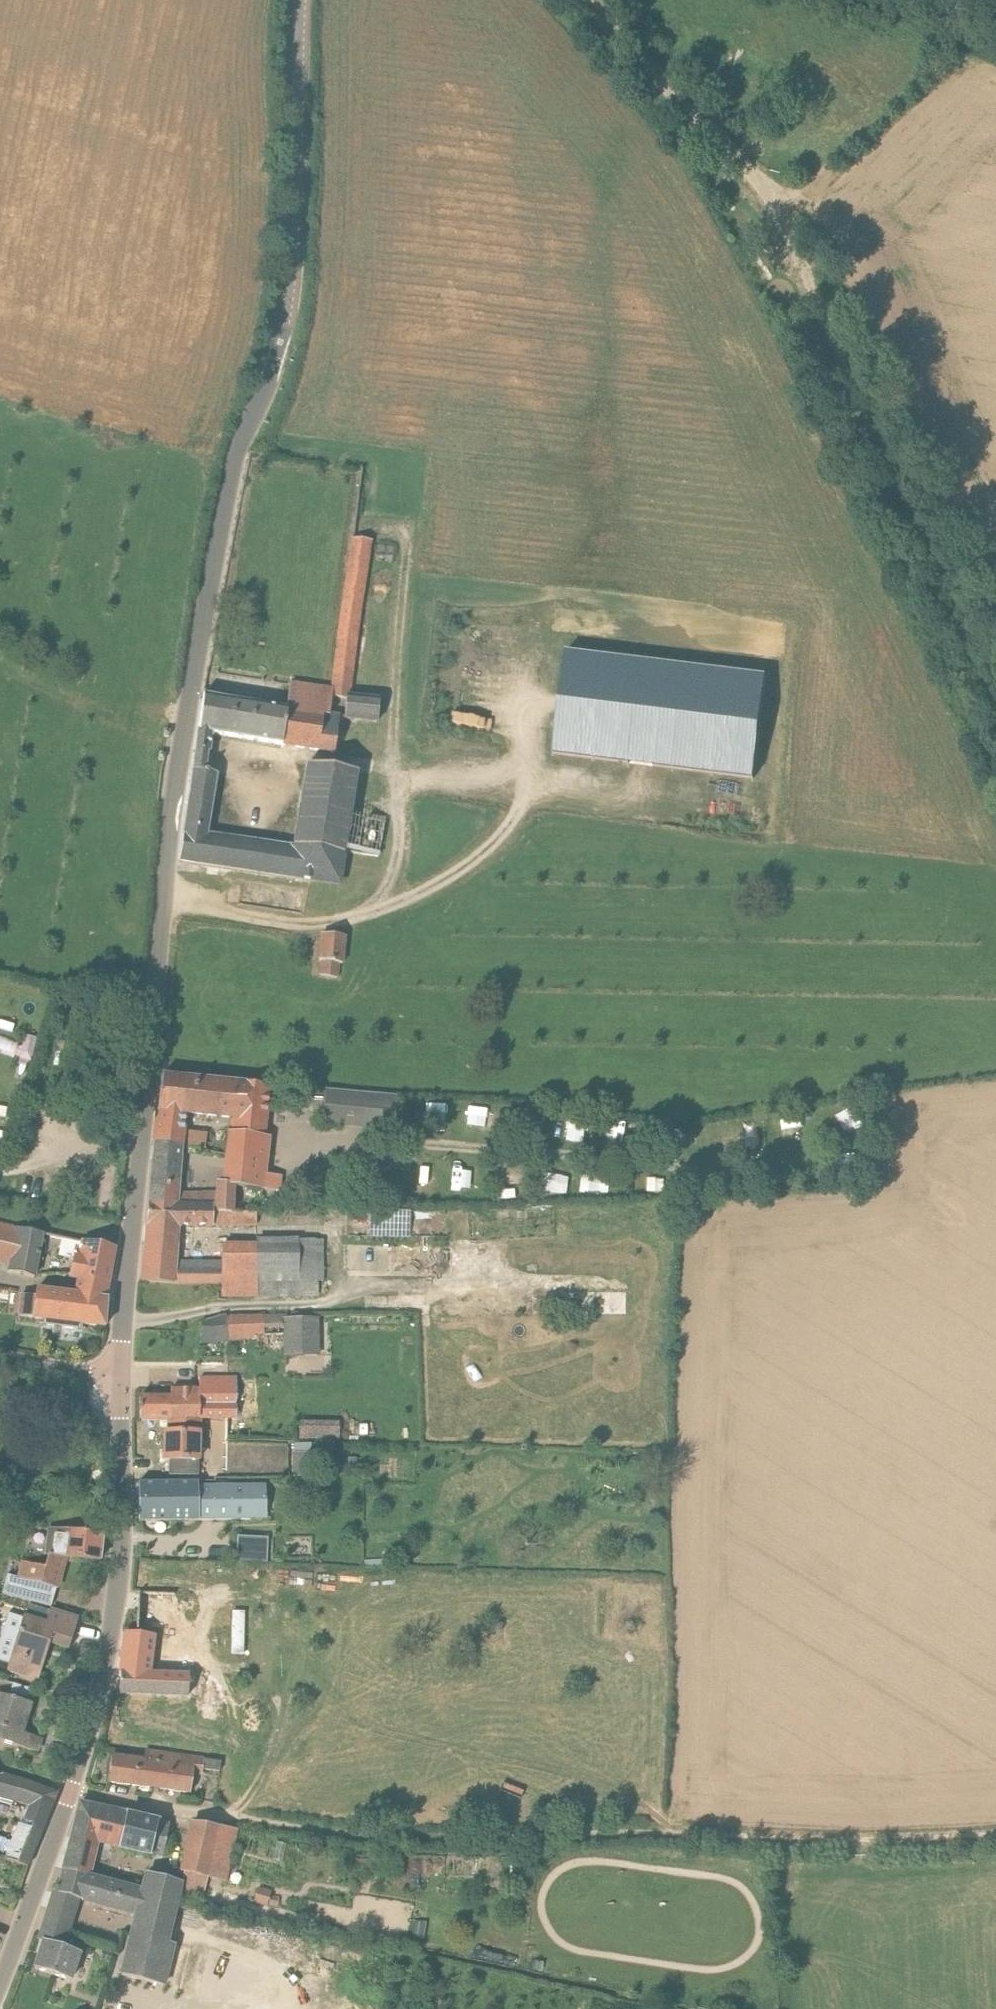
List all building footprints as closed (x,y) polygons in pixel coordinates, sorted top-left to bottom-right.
[(372,541),(353,538),(331,690),(290,683),(286,708),(203,695),(195,752),(189,795),(184,828),(179,860),(339,882),(356,772),(306,764),(293,850),(206,838),(216,774),(205,771),(208,753),(209,753),(211,733),(333,753),(338,715),(329,714),(331,695),(345,697),(343,718),(378,722),(379,700),(350,697),(372,541)] [(538,719),(532,759),(732,789),(747,687),(547,657),(538,719)] [(339,963),(342,963),(343,963),(345,936),(321,934),(318,960),(322,961),(320,975),(338,977),(339,963)] [(265,1166),(265,1160),(268,1137),(263,1136),(266,1121),(269,1090),(162,1075),(157,1109),(153,1141),(154,1142),(153,1153),(149,1206),(211,1206),(211,1213),(233,1213),(234,1185),(280,1189),(281,1176),(265,1174),(265,1166)] [(393,1130),(396,1097),(324,1091),(321,1124),(393,1130)] [(447,1107),(427,1106),(427,1125),(446,1125),(447,1107)] [(382,1173),(382,1156),(374,1156),(372,1172),(382,1173)] [(382,1156),(382,1173),(389,1173),(390,1170),(399,1170),(399,1163),(390,1163),(390,1157),(382,1156)] [(563,1181),(564,1163),(547,1162),(546,1181),(563,1181)] [(374,1193),(338,1192),(338,1204),(374,1206),(374,1193)] [(142,1281),(162,1283),(173,1284),(173,1283),(220,1283),(221,1296),(318,1295),(317,1279),(323,1279),(323,1241),(255,1240),(255,1245),(222,1245),(221,1264),(174,1263),(177,1225),(256,1224),(256,1214),(233,1213),(211,1213),(211,1206),(149,1206),(142,1281)] [(0,1261),(2,1262),(11,1264),(9,1271),(34,1276),(42,1233),(0,1223),(0,1261)] [(107,1285),(107,1284),(114,1248),(63,1237),(59,1255),(74,1257),(70,1276),(79,1277),(79,1279),(106,1284),(106,1285),(107,1285)] [(106,1299),(104,1299),(76,1294),(36,1290),(36,1296),(21,1295),(18,1316),(43,1319),(43,1324),(39,1323),(39,1324),(85,1330),(85,1329),(81,1329),(82,1324),(104,1327),(106,1299)] [(432,1293),(432,1317),(630,1318),(630,1295),(432,1293)] [(262,1314),(225,1315),(227,1341),(241,1340),(241,1337),(252,1336),(253,1347),(257,1347),(257,1351),(293,1350),(293,1340),(315,1340),(314,1318),(294,1317),(293,1315),(262,1316),(262,1314)] [(227,1342),(227,1341),(225,1315),(200,1322),(200,1343),(227,1342)] [(172,1395),(139,1397),(139,1418),(169,1419),(169,1425),(174,1425),(174,1419),(202,1418),(215,1417),(215,1389),(203,1389),(203,1386),(173,1387),(172,1395)] [(70,1415),(78,1413),(76,1401),(67,1403),(70,1415)] [(169,1459),(169,1472),(201,1472),(202,1418),(174,1419),(174,1425),(169,1425),(169,1432),(164,1432),(164,1458),(161,1458),(161,1459),(169,1459)] [(301,1438),(341,1439),(342,1423),(301,1422),(301,1438)] [(294,1452),(294,1477),(313,1477),(313,1452),(294,1452)] [(139,1520),(160,1520),(265,1518),(266,1485),(206,1486),(206,1482),(169,1482),(140,1483),(139,1483),(139,1520)] [(56,1528),(48,1557),(45,1568),(22,1562),(15,1594),(51,1606),(65,1557),(99,1561),(102,1533),(56,1528)] [(268,1538),(237,1536),(236,1560),(267,1562),(268,1538)] [(177,1595),(139,1592),(136,1633),(124,1632),(122,1657),(121,1673),(120,1693),(188,1699),(188,1696),(202,1697),(203,1677),(189,1676),(189,1675),(151,1673),(154,1635),(174,1636),(177,1595)] [(48,1609),(44,1622),(23,1615),(5,1673),(36,1683),(49,1642),(68,1648),(77,1618),(48,1609)] [(13,1683),(10,1692),(29,1697),(32,1689),(13,1683)] [(30,1703),(0,1693),(0,1741),(36,1752),(40,1738),(21,1732),(30,1703)] [(166,1765),(167,1754),(147,1752),(145,1760),(111,1755),(108,1782),(149,1787),(153,1763),(166,1765)] [(190,1792),(193,1769),(194,1758),(167,1754),(166,1765),(153,1763),(149,1787),(190,1792)] [(219,1771),(220,1761),(204,1759),(202,1769),(219,1771)] [(27,1806),(22,1821),(16,1820),(14,1825),(5,1821),(0,1835),(0,1859),(27,1867),(42,1827),(55,1794),(29,1783),(0,1775),(0,1799),(27,1806)] [(67,1854),(63,1869),(89,1876),(96,1841),(119,1846),(118,1849),(150,1856),(151,1852),(163,1854),(169,1825),(157,1822),(158,1820),(80,1803),(67,1854)] [(218,1826),(192,1822),(182,1872),(225,1881),(228,1865),(211,1861),(218,1826)] [(142,1890),(89,1876),(63,1869),(57,1892),(53,1892),(38,1940),(43,1942),(62,1947),(65,1937),(66,1937),(73,1915),(77,1899),(136,1914),(170,1923),(175,1904),(181,1882),(147,1873),(142,1890)] [(257,1889),(253,1902),(268,1905),(268,1903),(278,1906),(279,1898),(270,1895),(271,1892),(257,1889)] [(43,1942),(34,1968),(70,1980),(79,1952),(62,1947),(43,1942)] [(113,1952),(103,1949),(100,1958),(111,1961),(113,1952)]
